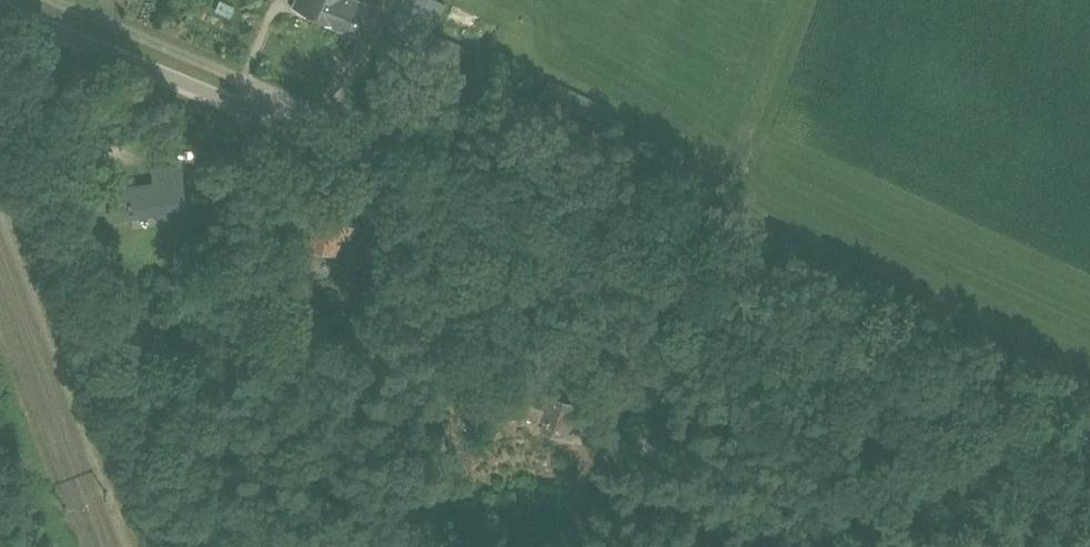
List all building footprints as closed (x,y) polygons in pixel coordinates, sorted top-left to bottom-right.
[(231,17),(235,7),(221,0),(219,0),(215,10),(231,17)] [(362,35),(374,4),(363,0),(296,0),(293,6),(362,35)] [(430,31),(444,2),(440,0),(401,0),(389,24),(410,35),(415,25),(430,31)] [(430,31),(415,25),(410,35),(407,41),(460,62),(466,47),(434,35),(435,33),(430,31)] [(599,120),(609,125),(614,113),(604,108),(606,104),(549,79),(541,95),(599,120)] [(166,213),(169,234),(192,231),(189,212),(186,212),(180,167),(160,170),(162,181),(111,188),(115,217),(159,211),(159,214),(166,213)] [(311,247),(337,253),(345,219),(319,213),(311,247)] [(366,275),(354,272),(351,283),(363,286),(366,275)] [(571,436),(578,414),(569,411),(573,402),(526,386),(517,410),(546,420),(544,427),(571,436)]
